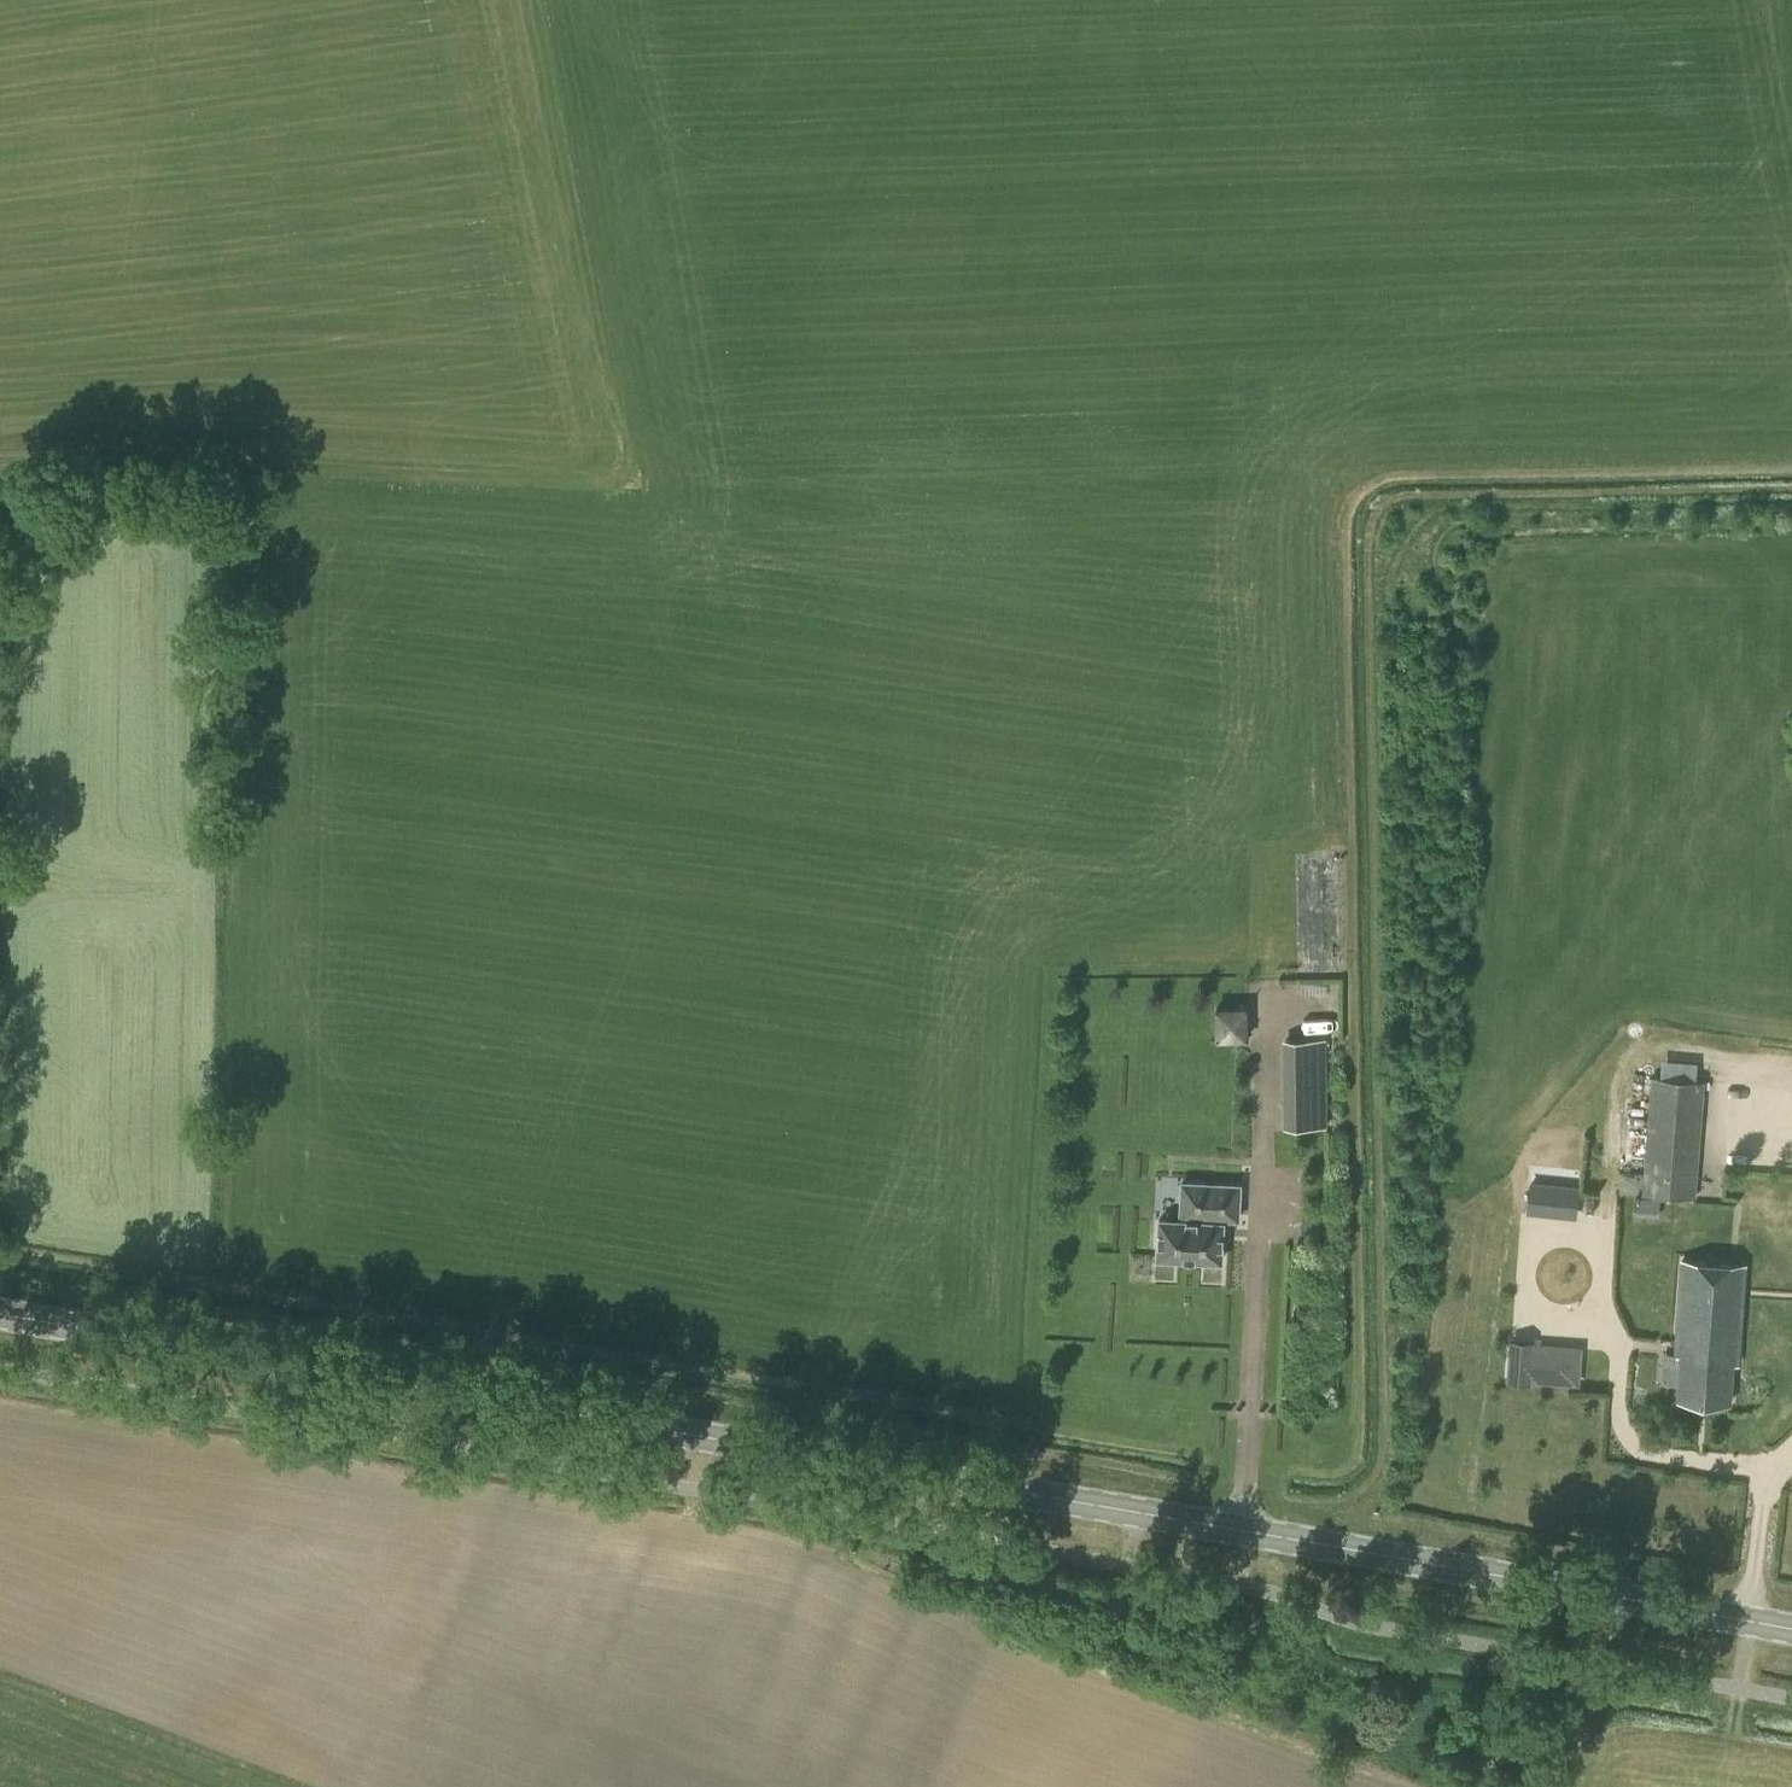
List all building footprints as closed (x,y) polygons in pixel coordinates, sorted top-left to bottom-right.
[(1248,1005),(1214,1006),(1215,1040),(1249,1039),(1248,1005)] [(1325,1039),(1286,1040),(1286,1042),(1287,1126),(1326,1125),(1325,1039)] [(1695,1197),(1704,1080),(1651,1076),(1642,1193),(1695,1197)] [(1240,1184),(1181,1181),(1179,1218),(1158,1217),(1156,1259),(1222,1263),(1224,1238),(1228,1238),(1229,1226),(1224,1226),(1224,1221),(1223,1221),(1222,1221),(1222,1217),(1238,1218),(1240,1184)] [(1546,1182),(1545,1199),(1528,1197),(1526,1213),(1576,1218),(1580,1186),(1546,1182)] [(1662,1201),(1640,1201),(1640,1212),(1662,1212),(1662,1201)] [(1740,1364),(1747,1265),(1684,1261),(1678,1355),(1682,1356),(1679,1400),(1732,1403),(1735,1364),(1740,1364)] [(1532,1341),(1509,1339),(1506,1382),(1529,1383),(1532,1341)] [(1582,1346),(1564,1345),(1561,1384),(1579,1385),(1582,1346)]
